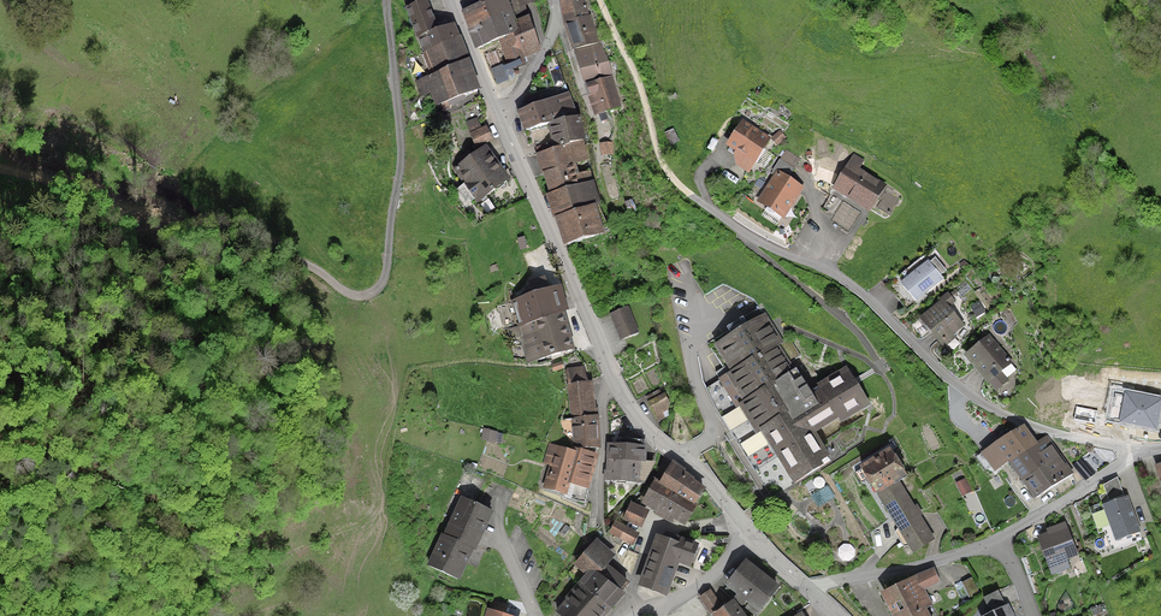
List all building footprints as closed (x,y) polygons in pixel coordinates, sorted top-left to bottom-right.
[(404,8),(399,12),(415,41),(427,69),(429,77),(414,81),(419,97),(425,96),(431,109),(474,94),(449,26),(434,31),(421,3),(415,3),(414,0),(400,0),(404,8)] [(462,13),(476,50),(498,43),(509,70),(525,64),(523,58),(541,50),(526,6),(541,4),(540,0),(483,0),(484,3),(462,13)] [(594,118),(620,110),(610,78),(616,76),(597,14),(590,17),(585,0),(571,0),(560,3),(594,118)] [(570,96),(519,113),(526,131),(549,124),(554,147),(584,139),(577,115),(570,96)] [(764,138),(740,124),(724,150),(735,157),(730,166),(742,173),(748,163),(764,138)] [(467,135),(472,149),(487,143),(481,129),(467,135)] [(590,157),(584,139),(554,147),(536,153),(551,192),(593,180),(591,170),(578,173),(575,162),(590,157)] [(756,205),(776,219),(796,188),(786,181),(801,159),(784,148),(769,171),(775,176),(756,205)] [(503,183),(482,154),(455,173),(477,202),(503,183)] [(849,156),(827,194),(837,200),(836,203),(864,220),(882,189),(853,172),(859,162),(849,156)] [(593,180),(551,192),(548,193),(567,244),(603,234),(594,204),(600,202),(593,180)] [(940,278),(926,260),(900,281),(914,298),(940,278)] [(510,299),(518,326),(565,312),(570,310),(562,283),(510,299)] [(918,320),(941,351),(953,342),(949,336),(961,328),(946,309),(952,304),(946,296),(934,304),(936,307),(918,320)] [(608,315),(619,344),(638,337),(627,308),(608,315)] [(565,312),(518,326),(509,329),(512,338),(519,336),(527,363),(576,348),(565,312)] [(761,435),(793,485),(831,461),(814,433),(839,418),(842,423),(868,407),(854,385),(845,369),(810,391),(793,365),(787,368),(774,347),(781,343),(762,313),(711,345),(728,372),(713,381),(739,422),(744,419),(756,438),(761,435)] [(988,339),(964,358),(994,394),(1007,384),(1000,376),(1010,367),(988,339)] [(574,447),(599,448),(595,425),(596,413),(590,382),(586,383),(582,366),(564,371),(569,385),(565,385),(569,418),(571,427),(574,447)] [(645,396),(648,401),(662,394),(659,389),(645,396)] [(1126,392),(1121,421),(1156,427),(1160,402),(1160,399),(1126,392)] [(670,403),(665,393),(662,394),(648,401),(647,402),(658,422),(669,415),(670,403)] [(1009,461),(1009,462),(1039,443),(1037,441),(1024,423),(981,452),(995,472),(1009,461)] [(1047,434),(1037,441),(1039,443),(1009,462),(1034,499),(1073,473),(1047,434)] [(548,468),(542,488),(566,495),(564,500),(581,505),(585,490),(590,492),(600,455),(574,447),(572,452),(548,445),(542,466),(548,468)] [(646,448),(606,445),(606,459),(642,463),(646,448)] [(857,466),(909,555),(932,542),(898,482),(907,477),(890,448),(857,466)] [(1095,473),(1082,457),(1072,465),(1085,481),(1095,473)] [(606,459),(603,481),(639,486),(642,463),(606,459)] [(1152,464),(1160,487),(1160,461),(1152,464)] [(697,506),(704,491),(671,464),(659,486),(676,495),(686,501),(697,506)] [(652,482),(640,505),(656,514),(655,517),(671,526),(673,521),(685,528),(697,506),(686,501),(676,495),(659,486),(652,482)] [(1125,497),(1102,506),(1116,543),(1138,534),(1125,497)] [(421,568),(455,583),(471,547),(476,549),(492,512),(458,498),(443,533),(437,531),(421,568)] [(647,511),(629,504),(622,520),(640,528),(647,511)] [(619,551),(626,554),(637,533),(613,520),(607,533),(624,542),(619,551)] [(1064,526),(1036,536),(1049,574),(1077,564),(1064,526)] [(655,533),(637,588),(667,598),(678,565),(688,569),(696,546),(655,533)] [(604,615),(605,615),(623,595),(631,585),(608,567),(614,559),(594,543),(574,568),(584,576),(573,592),(604,615)] [(723,590),(757,615),(758,615),(778,590),(744,564),(723,590)] [(880,597),(889,615),(929,615),(927,611),(933,609),(924,592),(938,585),(932,571),(880,597)] [(554,615),(604,615),(573,592),(554,615)] [(698,599),(708,615),(719,608),(708,593),(698,599)] [(712,615),(744,615),(733,601),(712,615)]
